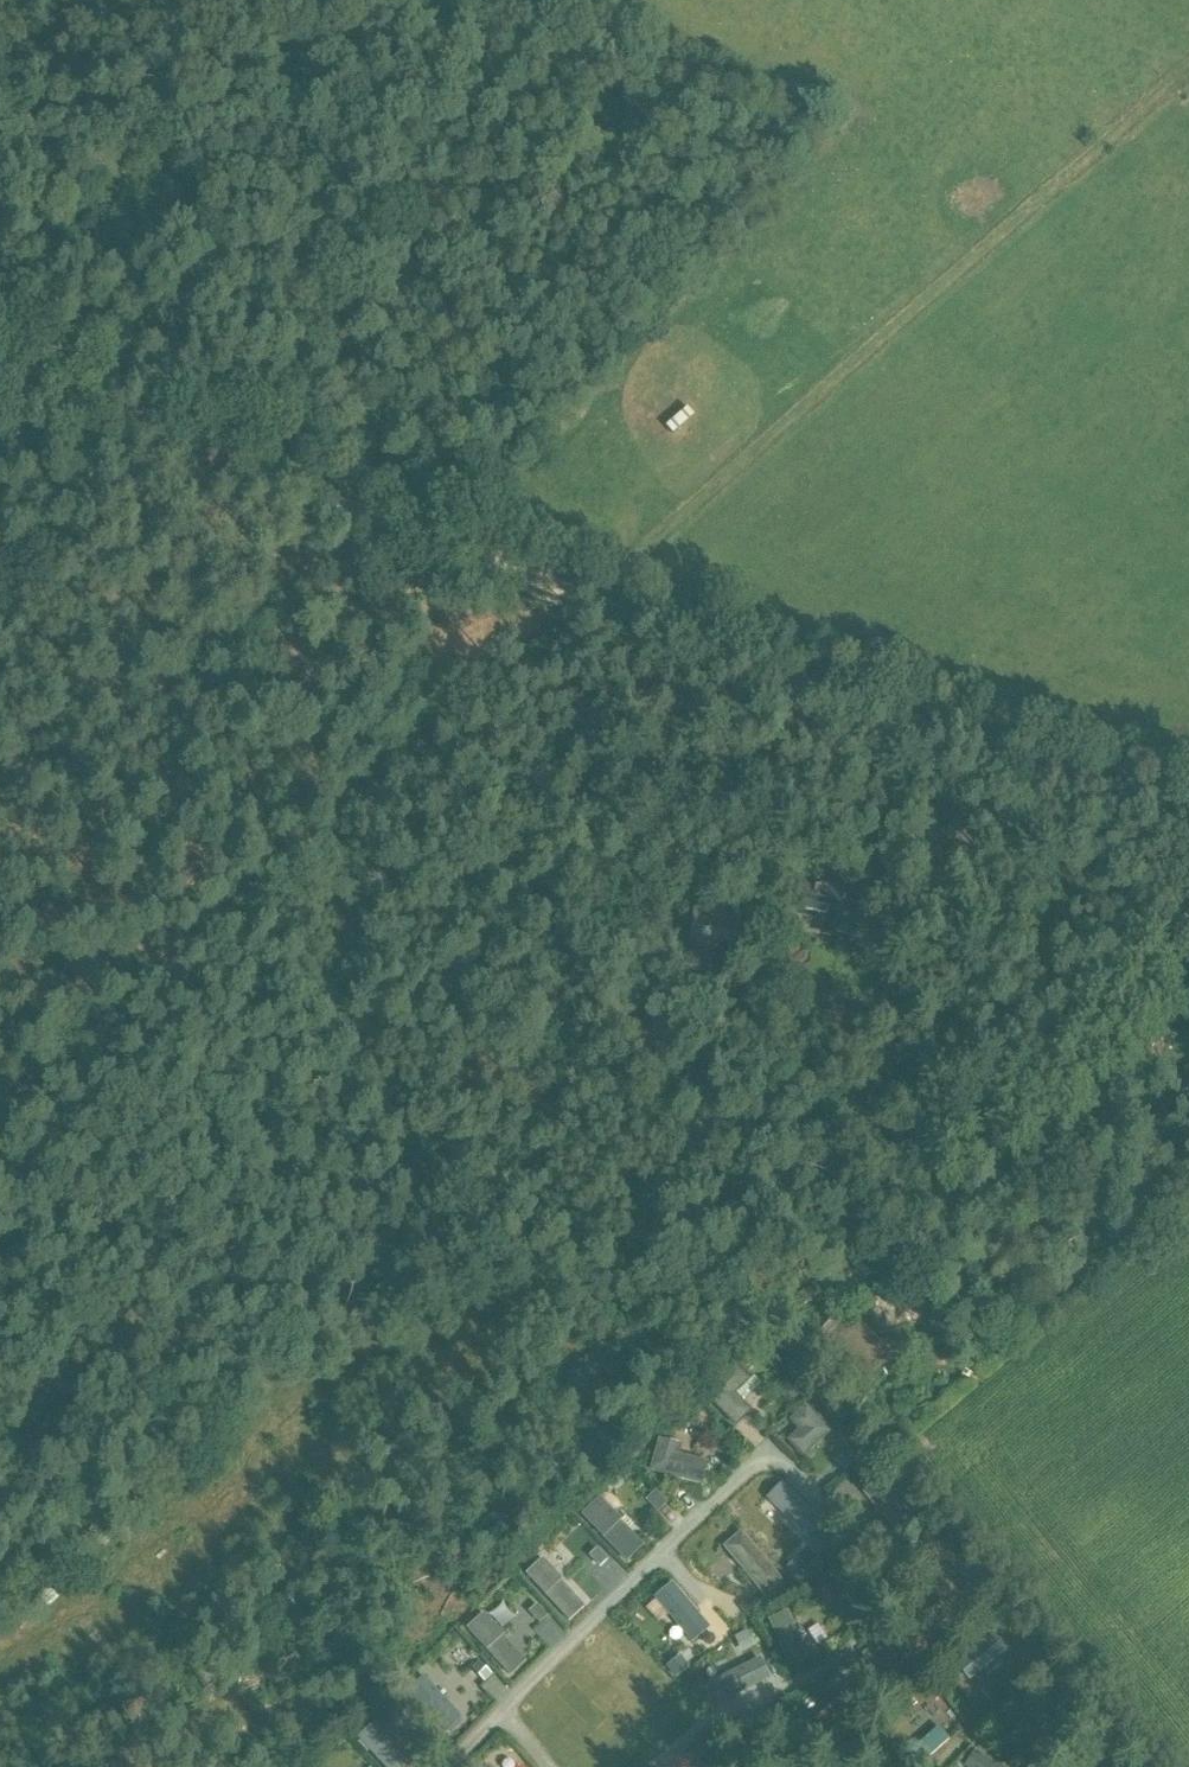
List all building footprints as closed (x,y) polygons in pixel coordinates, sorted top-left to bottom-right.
[(868,944),(875,908),(842,903),(844,888),(798,880),(792,915),(824,921),(822,935),(868,944)] [(738,937),(742,916),(695,907),(691,927),(738,937)] [(750,1403),(765,1389),(749,1373),(718,1402),(749,1434),(765,1419),(750,1403)] [(810,1432),(798,1442),(814,1462),(842,1440),(818,1408),(801,1421),(810,1432)] [(713,1485),(715,1473),(678,1468),(677,1480),(713,1485)] [(608,1560),(597,1549),(589,1557),(600,1568),(608,1560)] [(809,1568),(800,1557),(786,1569),(795,1580),(809,1568)] [(798,1671),(819,1662),(798,1611),(777,1620),(798,1671)] [(741,1653),(755,1646),(747,1631),(733,1637),(741,1653)] [(666,1667),(675,1679),(689,1667),(680,1656),(666,1667)] [(617,1689),(605,1702),(616,1712),(628,1700),(617,1689)] [(676,1712),(663,1723),(673,1735),(686,1723),(676,1712)] [(393,1766),(418,1766),(382,1727),(368,1739),(393,1766)]
